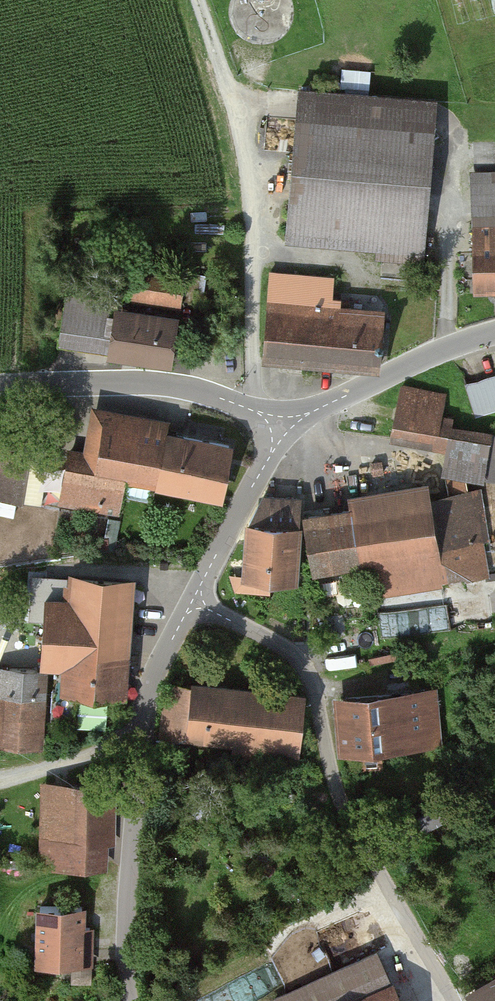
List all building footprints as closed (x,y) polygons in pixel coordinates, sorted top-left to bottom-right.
[(438,104),(299,93),(287,249),(425,260),(438,104)] [(473,174),(476,296),(494,296),(494,174),(473,174)] [(130,304),(67,296),(59,351),(109,358),(108,365),(172,374),(186,276),(134,269),(130,304)] [(337,280),(273,275),(267,358),(380,366),(381,348),(384,315),(335,311),(337,280)] [(468,383),(478,416),(494,411),(494,376),(468,383)] [(403,391),(396,445),(454,452),(450,477),(494,484),(494,464),(492,463),(494,443),(494,437),(457,431),(459,421),(447,419),(450,398),(403,391)] [(170,427),(92,412),(84,454),(69,451),(58,509),(123,521),(129,490),(224,508),(235,452),(167,439),(170,427)] [(352,514),(302,522),(312,584),(360,576),(365,608),(452,595),(451,588),(491,581),(478,499),(430,507),(427,492),(350,504),(352,514)] [(265,502),(246,530),(244,587),(298,591),(302,522),(304,504),(265,502)] [(71,604),(44,603),(41,672),(63,673),(62,698),(129,701),(135,582),(72,579),(71,604)] [(385,631),(451,627),(450,604),(384,607),(385,631)] [(0,670),(0,748),(44,751),(51,675),(0,670)] [(299,772),(308,697),(191,683),(190,688),(167,686),(161,738),(239,748),(237,764),(299,772)] [(440,694),(335,703),(340,761),(445,752),(440,694)] [(119,778),(46,777),(45,866),(118,867),(119,778)] [(91,900),(47,899),(45,959),(90,960),(91,900)] [(265,991),(270,1000),(413,1000),(381,935),(265,991)] [(466,978),(477,1000),(494,1000),(494,964),(466,978)]
